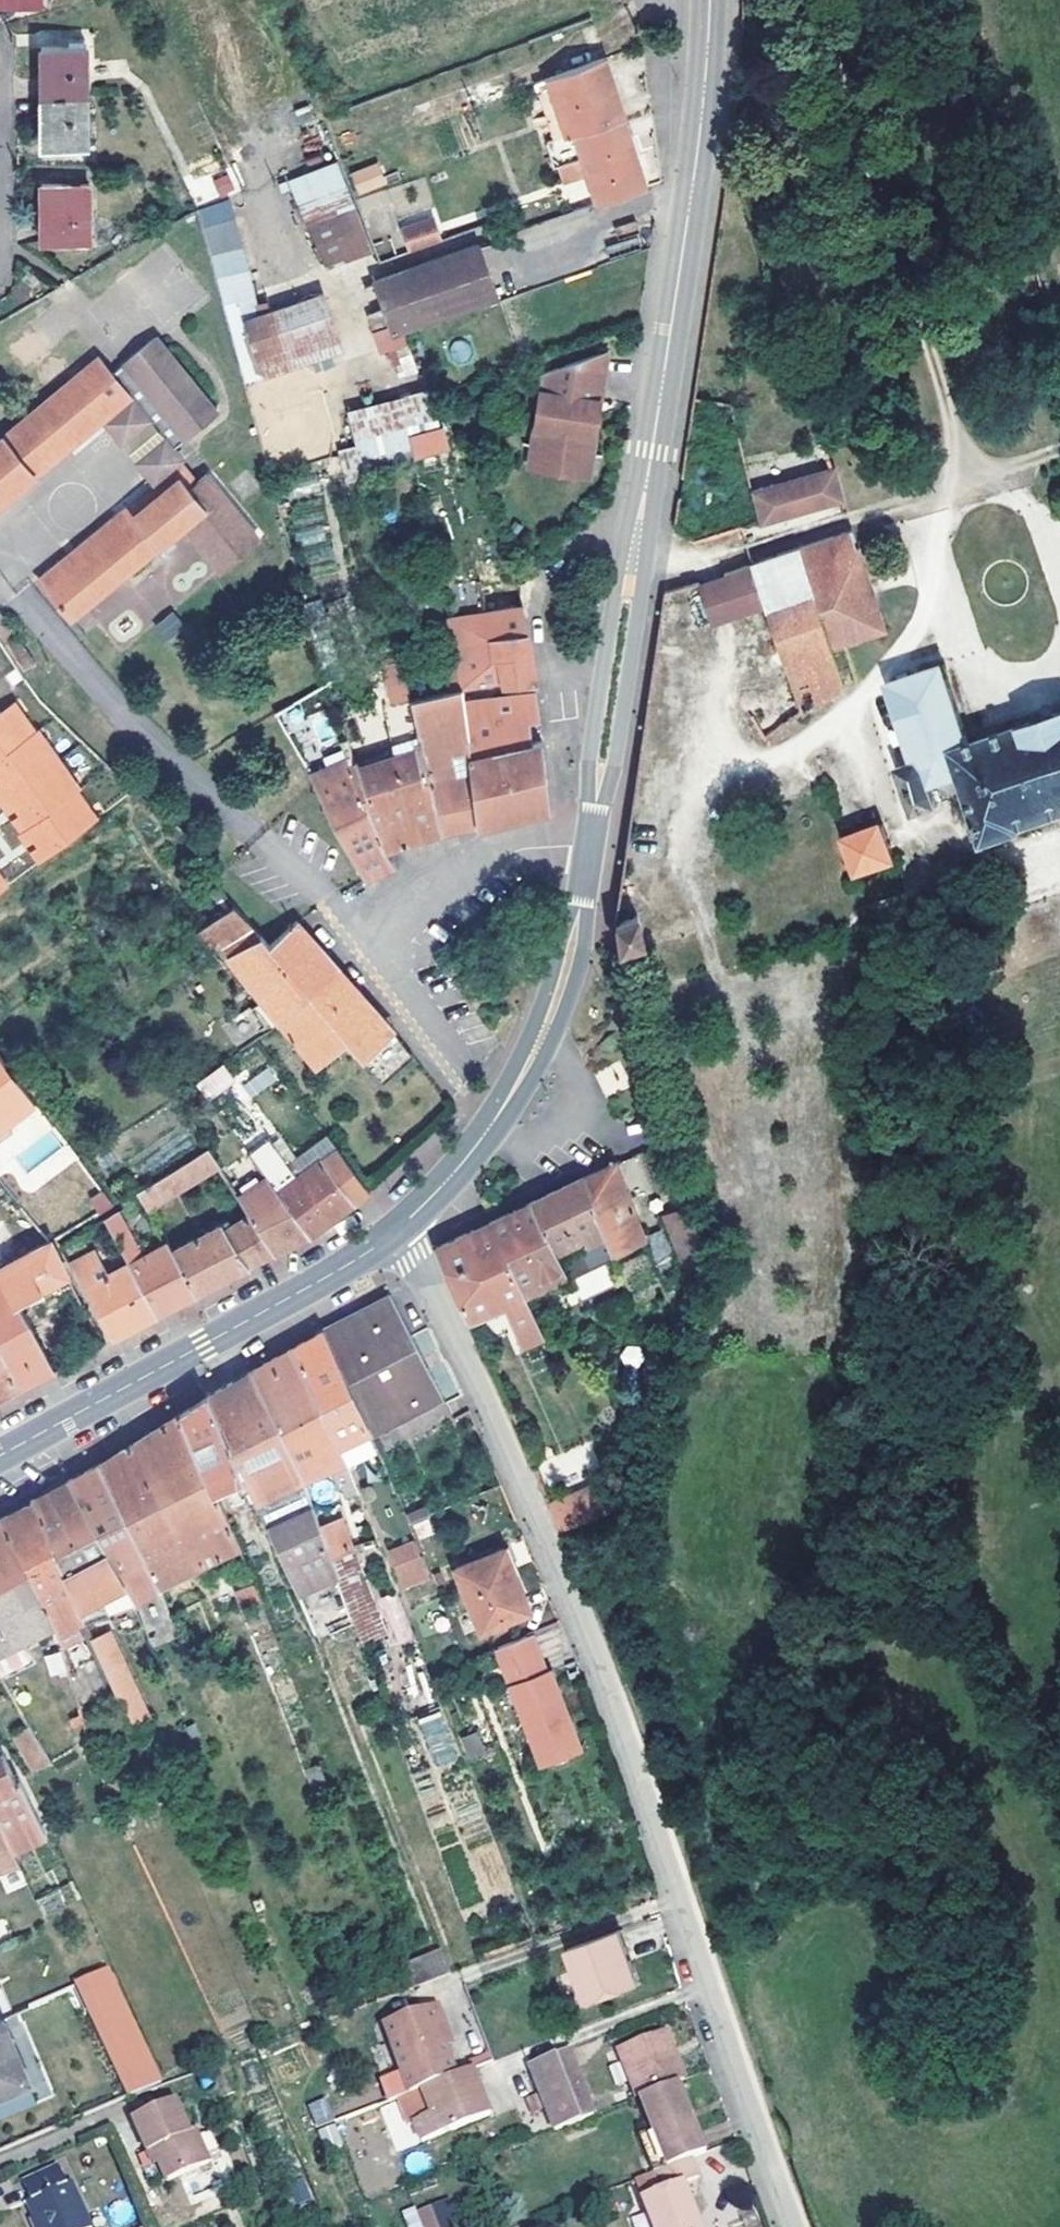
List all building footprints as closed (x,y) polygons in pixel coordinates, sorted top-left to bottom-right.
[(39,96),(84,97),(83,47),(38,48),(39,96)] [(605,58),(534,84),(552,140),(623,116),(605,58)] [(84,97),(39,96),(39,146),(85,146),(84,97)] [(582,159),(596,204),(645,187),(623,116),(552,140),(544,143),(552,167),(582,159)] [(357,195),(386,185),(378,162),(349,172),(357,195)] [(227,176),(208,182),(214,202),(233,194),(227,176)] [(564,186),(570,201),(588,194),(583,179),(564,186)] [(85,185),(39,185),(39,242),(87,242),(85,185)] [(351,202),(305,221),(325,269),(371,251),(351,202)] [(431,218),(392,233),(399,251),(437,237),(431,218)] [(477,244),(382,276),(362,284),(377,330),(390,325),(392,333),(495,297),(477,244)] [(323,290),(245,316),(266,374),(343,348),(323,290)] [(239,299),(224,306),(244,382),(266,374),(245,316),(239,299)] [(406,351),(405,336),(374,338),(374,353),(406,351)] [(171,449),(180,442),(216,413),(156,341),(112,376),(97,359),(81,372),(113,411),(129,398),(171,449)] [(540,376),(532,448),(545,448),(545,452),(546,455),(547,458),(549,460),(551,462),(554,464),(556,464),(567,465),(570,464),(572,463),(576,460),(578,457),(578,453),(591,454),(603,353),(540,376)] [(70,447),(101,421),(113,411),(81,372),(37,408),(70,447)] [(205,473),(180,442),(171,449),(129,398),(113,411),(101,421),(154,485),(173,469),(187,487),(205,473)] [(70,447),(37,408),(0,438),(0,504),(70,447)] [(413,457),(447,448),(442,425),(409,433),(413,457)] [(545,448),(532,448),(530,470),(588,477),(591,454),(578,453),(578,457),(576,460),(572,463),(570,464),(567,465),(556,464),(554,464),(551,462),(549,460),(547,458),(546,455),(545,452),(545,448)] [(416,474),(410,457),(363,473),(369,489),(416,474)] [(819,474),(774,485),(752,491),(760,522),(841,498),(828,459),(816,462),(819,474)] [(258,536),(205,473),(187,487),(173,469),(154,485),(38,579),(70,619),(185,525),(220,567),(258,536)] [(748,478),(752,491),(774,485),(770,473),(748,478)] [(751,565),(765,608),(792,688),(750,716),(764,738),(856,675),(845,642),(883,628),(851,531),(751,565)] [(457,532),(430,538),(441,593),(467,587),(457,532)] [(765,608),(751,565),(696,583),(710,626),(765,608)] [(497,657),(502,683),(533,680),(526,632),(522,607),(483,610),(489,635),(492,656),(497,657)] [(478,637),(489,635),(483,610),(473,611),(478,637)] [(167,642),(183,625),(170,612),(153,628),(167,642)] [(2,644),(13,637),(0,618),(0,641),(2,644)] [(15,639),(3,646),(21,671),(32,663),(15,639)] [(390,748),(352,761),(384,850),(440,833),(420,739),(411,696),(409,697),(401,658),(384,661),(392,703),(382,705),(390,748)] [(969,744),(942,666),(888,684),(912,762),(896,767),(912,814),(935,806),(928,787),(960,776),(983,844),(1020,832),(1019,828),(1059,814),(1059,713),(969,744)] [(411,696),(420,739),(440,833),(476,824),(467,754),(464,705),(457,673),(449,675),(450,688),(411,696)] [(505,698),(535,694),(533,680),(502,683),(505,698)] [(464,705),(467,754),(531,742),(529,722),(538,720),(535,694),(505,698),(464,705)] [(0,709),(0,715),(7,724),(21,714),(12,701),(0,709)] [(14,813),(9,817),(19,831),(22,829),(32,844),(27,848),(37,862),(81,828),(74,817),(88,807),(75,789),(64,798),(55,786),(70,776),(45,741),(31,752),(22,740),(34,731),(21,714),(7,724),(0,715),(0,793),(14,813)] [(540,740),(538,720),(529,722),(531,742),(540,740)] [(344,738),(300,757),(316,787),(364,880),(394,868),(384,850),(352,761),(344,738)] [(531,742),(467,754),(476,824),(548,809),(540,740),(531,742)] [(88,807),(74,817),(81,828),(95,817),(88,807)] [(840,839),(855,875),(893,862),(878,825),(840,839)] [(258,936),(232,906),(194,932),(207,948),(216,942),(225,954),(223,956),(256,994),(277,1020),(338,970),(298,925),(296,922),(270,945),(260,934),(258,936)] [(617,953),(646,944),(637,910),(614,918),(614,929),(617,953)] [(338,970),(277,1020),(315,1064),(343,1038),(382,1084),(413,1055),(338,970)] [(239,1050),(277,1020),(256,994),(216,1026),(239,1050)] [(27,1090),(0,1055),(0,1111),(27,1090)] [(236,1079),(223,1062),(197,1082),(210,1099),(236,1079)] [(252,1097),(278,1079),(269,1066),(243,1084),(252,1097)] [(250,1100),(236,1079),(210,1099),(224,1119),(250,1100)] [(287,1162),(295,1155),(277,1129),(267,1136),(287,1162)] [(324,1133),(295,1155),(287,1162),(267,1136),(248,1151),(266,1176),(309,1236),(322,1226),(356,1201),(321,1157),(335,1147),(324,1133)] [(137,1193),(148,1210),(221,1168),(207,1146),(137,1193)] [(370,1190),(335,1147),(321,1157),(356,1201),(370,1190)] [(612,1165),(617,1177),(623,1173),(619,1163),(612,1165)] [(603,1237),(610,1255),(643,1242),(617,1177),(612,1165),(581,1180),(603,1237)] [(309,1236),(266,1176),(238,1196),(249,1213),(276,1254),(292,1245),(309,1236)] [(530,1203),(553,1251),(581,1238),(583,1245),(603,1237),(581,1180),(530,1203)] [(521,1252),(504,1259),(522,1299),(539,1291),(538,1287),(564,1276),(553,1251),(530,1203),(505,1215),(521,1252)] [(669,1219),(667,1215),(662,1206),(646,1214),(652,1226),(669,1219)] [(684,1208),(667,1215),(669,1219),(671,1224),(687,1216),(684,1208)] [(104,1217),(128,1261),(143,1253),(118,1209),(104,1217)] [(227,1279),(276,1254),(249,1213),(232,1223),(229,1219),(171,1248),(197,1295),(222,1282),(227,1279)] [(505,1215),(489,1223),(504,1259),(521,1252),(505,1215)] [(687,1216),(671,1224),(688,1267),(703,1262),(704,1260),(687,1216)] [(531,1318),(522,1299),(504,1259),(489,1223),(435,1248),(469,1320),(501,1307),(510,1327),(531,1318)] [(68,1275),(49,1239),(18,1256),(39,1294),(69,1277),(68,1276),(68,1275)] [(197,1295),(171,1248),(167,1240),(143,1253),(128,1261),(157,1315),(166,1310),(197,1295)] [(20,1387),(38,1377),(51,1370),(18,1306),(39,1294),(18,1256),(0,1266),(0,1351),(20,1387)] [(85,1256),(71,1263),(111,1340),(129,1330),(157,1315),(128,1261),(97,1277),(85,1256)] [(333,1325),(318,1333),(369,1436),(439,1398),(388,1297),(333,1325)] [(518,1347),(539,1339),(531,1318),(510,1327),(518,1347)] [(369,1436),(318,1333),(294,1347),(288,1350),(342,1460),(373,1444),(369,1436)] [(342,1460),(288,1350),(273,1359),(250,1372),(300,1481),(342,1460)] [(13,1391),(20,1387),(0,1351),(0,1398),(13,1391)] [(214,1393),(204,1398),(238,1472),(252,1503),(292,1485),(300,1481),(250,1372),(214,1393)] [(238,1472),(204,1398),(182,1413),(177,1416),(208,1486),(238,1472)] [(200,1564),(236,1546),(208,1486),(177,1416),(153,1430),(140,1438),(200,1564)] [(608,1431),(585,1443),(599,1473),(614,1444),(608,1431)] [(200,1564),(140,1438),(130,1444),(97,1465),(155,1586),(200,1564)] [(383,1468),(377,1453),(367,1458),(374,1472),(383,1468)] [(159,1595),(155,1586),(97,1465),(91,1468),(66,1481),(133,1603),(159,1595)] [(133,1603),(66,1481),(49,1491),(32,1500),(31,1500),(32,1502),(55,1558),(80,1620),(133,1603)] [(292,1485),(302,1511),(310,1508),(300,1481),(292,1485)] [(55,1558),(32,1502),(27,1505),(0,1520),(0,1523),(24,1572),(55,1558)] [(423,1507),(403,1515),(407,1523),(426,1515),(423,1507)] [(264,1528),(294,1594),(335,1578),(318,1530),(310,1508),(302,1511),(264,1528)] [(24,1572),(0,1523),(0,1674),(26,1661),(26,1650),(22,1640),(52,1626),(24,1572)] [(335,1578),(359,1645),(378,1636),(338,1523),(318,1530),(335,1578)] [(400,1581),(404,1579),(402,1573),(420,1566),(411,1542),(386,1553),(396,1576),(397,1575),(400,1581)] [(478,1632),(529,1611),(501,1548),(452,1570),(478,1632)] [(55,1558),(24,1572),(52,1626),(55,1631),(80,1620),(55,1558)] [(250,1582),(244,1566),(231,1572),(238,1587),(250,1582)] [(429,1678),(394,1591),(381,1596),(399,1642),(382,1649),(408,1718),(439,1706),(429,1678)] [(548,1673),(531,1634),(493,1650),(510,1688),(548,1673)] [(104,1636),(90,1643),(127,1725),(143,1718),(104,1636)] [(62,1650),(43,1656),(50,1678),(68,1673),(62,1650)] [(548,1673),(510,1688),(542,1764),(554,1760),(557,1764),(570,1759),(568,1754),(580,1748),(548,1673)] [(417,1719),(434,1768),(459,1760),(441,1710),(417,1719)] [(31,1767),(46,1762),(26,1724),(11,1733),(31,1767)] [(476,1736),(461,1742),(467,1756),(482,1750),(476,1736)] [(27,1797),(17,1778),(13,1780),(0,1753),(0,1826),(8,1843),(10,1848),(33,1837),(16,1801),(27,1797)] [(108,1756),(96,1762),(102,1776),(114,1771),(108,1756)] [(317,1765),(304,1770),(310,1785),(322,1779),(317,1765)] [(122,1774),(105,1781),(109,1792),(126,1784),(122,1774)] [(43,1832),(27,1797),(16,1801),(33,1837),(43,1832)] [(19,1866),(10,1848),(8,1843),(0,1846),(0,1874),(19,1866)] [(618,1929),(567,1948),(588,2002),(639,1982),(618,1929)] [(440,1954),(403,1968),(411,1989),(449,1975),(440,1954)] [(434,2004),(381,2024),(407,2092),(420,2087),(453,2074),(442,2044),(434,2026),(441,2023),(434,2004)] [(105,2012),(89,2019),(126,2099),(160,2086),(152,2068),(134,2075),(105,2012)] [(27,2082),(12,2046),(1,2019),(0,2019),(0,2093),(27,2082)] [(448,2042),(441,2023),(434,2026),(442,2044),(448,2042)] [(27,2040),(12,2046),(27,2082),(42,2075),(27,2040)] [(602,2080),(613,2107),(651,2091),(657,2089),(637,2040),(591,2058),(600,2080),(602,2080)] [(566,2125),(540,2058),(502,2073),(528,2140),(566,2125)] [(203,2085),(219,2080),(213,2066),(197,2072),(203,2085)] [(470,2067),(453,2074),(420,2087),(430,2113),(413,2120),(421,2139),(488,2113),(470,2067)] [(193,2083),(190,2075),(174,2081),(177,2088),(193,2083)] [(613,2107),(604,2110),(632,2181),(639,2178),(669,2167),(676,2163),(667,2140),(670,2139),(651,2091),(613,2107)] [(315,2125),(332,2119),(324,2097),(307,2103),(315,2125)] [(144,2145),(187,2128),(176,2101),(133,2119),(144,2145)] [(187,2128),(144,2145),(148,2153),(153,2151),(166,2182),(208,2163),(195,2132),(190,2134),(187,2128)] [(676,2137),(670,2139),(667,2140),(676,2163),(685,2160),(676,2137)] [(669,2167),(639,2178),(646,2195),(622,2205),(630,2226),(678,2226),(664,2192),(677,2187),(669,2167)] [(23,2182),(27,2194),(62,2180),(57,2168),(23,2182)] [(27,2194),(30,2200),(26,2202),(32,2218),(36,2226),(90,2226),(71,2183),(64,2186),(62,2180),(27,2194)] [(407,2226),(454,2226),(444,2197),(402,2212),(407,2226)] [(31,2226),(36,2226),(32,2218),(27,2220),(31,2226)]
